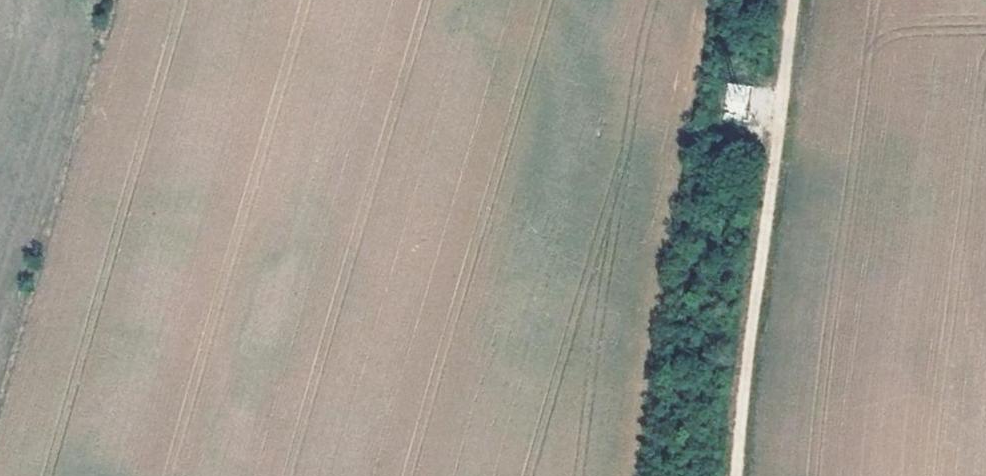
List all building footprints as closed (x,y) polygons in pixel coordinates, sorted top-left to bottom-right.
[(730,84),(725,111),(743,114),(748,87),(730,84)]
